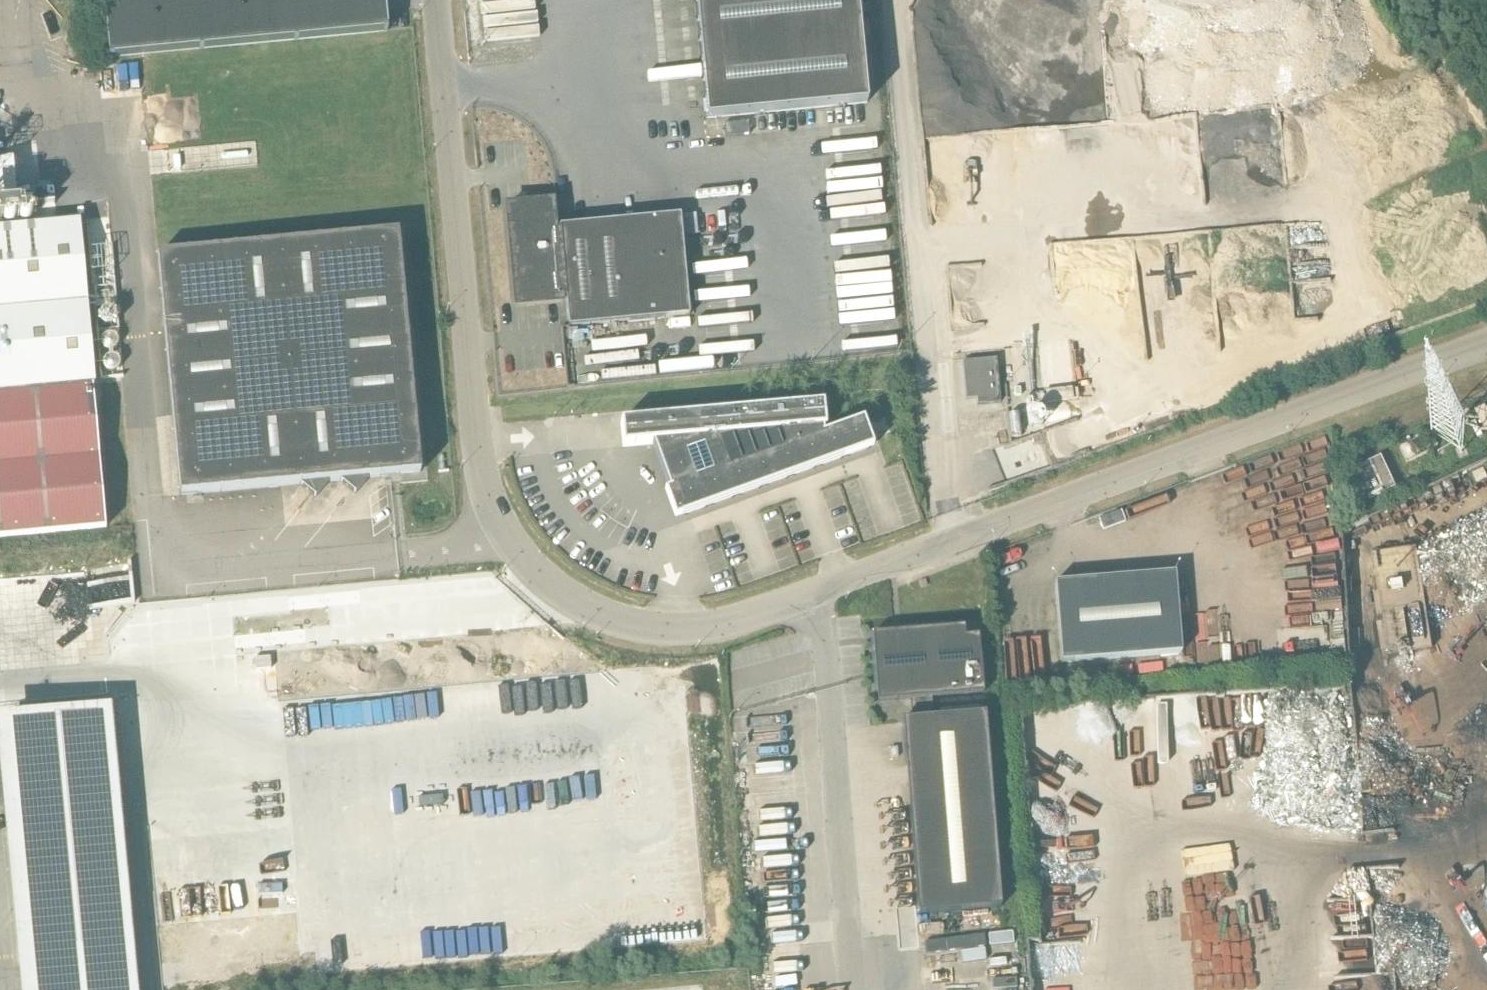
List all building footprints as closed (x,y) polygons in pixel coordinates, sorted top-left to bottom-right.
[(388,31),(386,0),(104,0),(110,57),(388,31)] [(867,103),(858,0),(696,0),(708,118),(867,103)] [(513,208),(521,304),(562,300),(562,296),(566,296),(569,327),(690,316),(680,216),(560,227),(560,231),(556,232),(553,205),(513,208)] [(107,527),(93,384),(95,384),(80,221),(0,228),(0,537),(107,527)] [(399,232),(158,255),(181,495),(301,484),(317,497),(329,481),(341,480),(356,493),(369,478),(421,473),(399,232)] [(978,405),(1001,403),(996,359),(963,362),(967,400),(977,399),(978,405)] [(826,434),(823,429),(825,429),(823,404),(621,422),(623,447),(675,442),(682,463),(670,467),(669,464),(667,464),(686,516),(706,509),(705,507),(713,504),(713,506),(733,499),(732,497),(740,495),(740,496),(760,489),(759,488),(767,485),(768,486),(787,479),(786,478),(794,475),(795,476),(814,469),(814,468),(821,465),(822,467),(841,460),(841,458),(848,455),(849,457),(869,450),(861,421),(826,434)] [(1486,428),(1486,407),(1486,405),(1476,410),(1485,429),(1486,428)] [(1407,463),(1429,452),(1422,437),(1400,448),(1407,463)] [(1382,456),(1355,469),(1370,500),(1396,487),(1382,456)] [(1419,546),(1374,553),(1383,608),(1429,601),(1419,546)] [(1062,663),(1181,653),(1175,573),(1055,583),(1062,663)] [(965,637),(965,627),(873,634),(878,702),(911,700),(913,720),(903,721),(918,914),(1001,908),(985,714),(933,718),(932,697),(984,693),(979,636),(965,637)] [(20,989),(139,989),(118,725),(0,735),(0,747),(20,989)]
